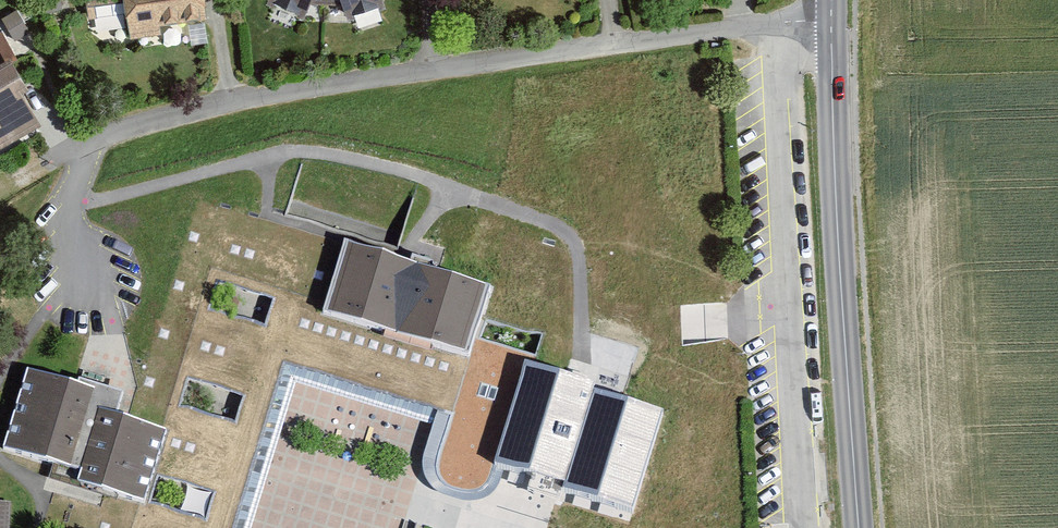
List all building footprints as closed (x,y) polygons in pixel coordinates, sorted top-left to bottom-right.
[(91,26),(127,25),(128,37),(164,36),(163,19),(208,18),(208,0),(90,0),(91,26)] [(273,4),(309,15),(316,4),(342,3),(345,17),(388,5),(387,0),(274,0),(273,4)] [(1,22),(13,43),(29,33),(17,13),(1,22)] [(41,130),(24,92),(38,86),(30,59),(21,62),(1,29),(0,29),(0,152),(41,130)] [(350,243),(326,317),(471,363),(495,290),(350,243)] [(534,481),(563,388),(570,360),(505,343),(468,473),(476,492),(485,500),(505,502),(521,498),(534,481)] [(130,397),(31,369),(8,450),(83,471),(78,489),(152,510),(175,428),(125,414),(130,397)] [(534,481),(673,524),(702,431),(563,388),(534,481)] [(12,504),(0,504),(0,527),(11,527),(12,504)]
